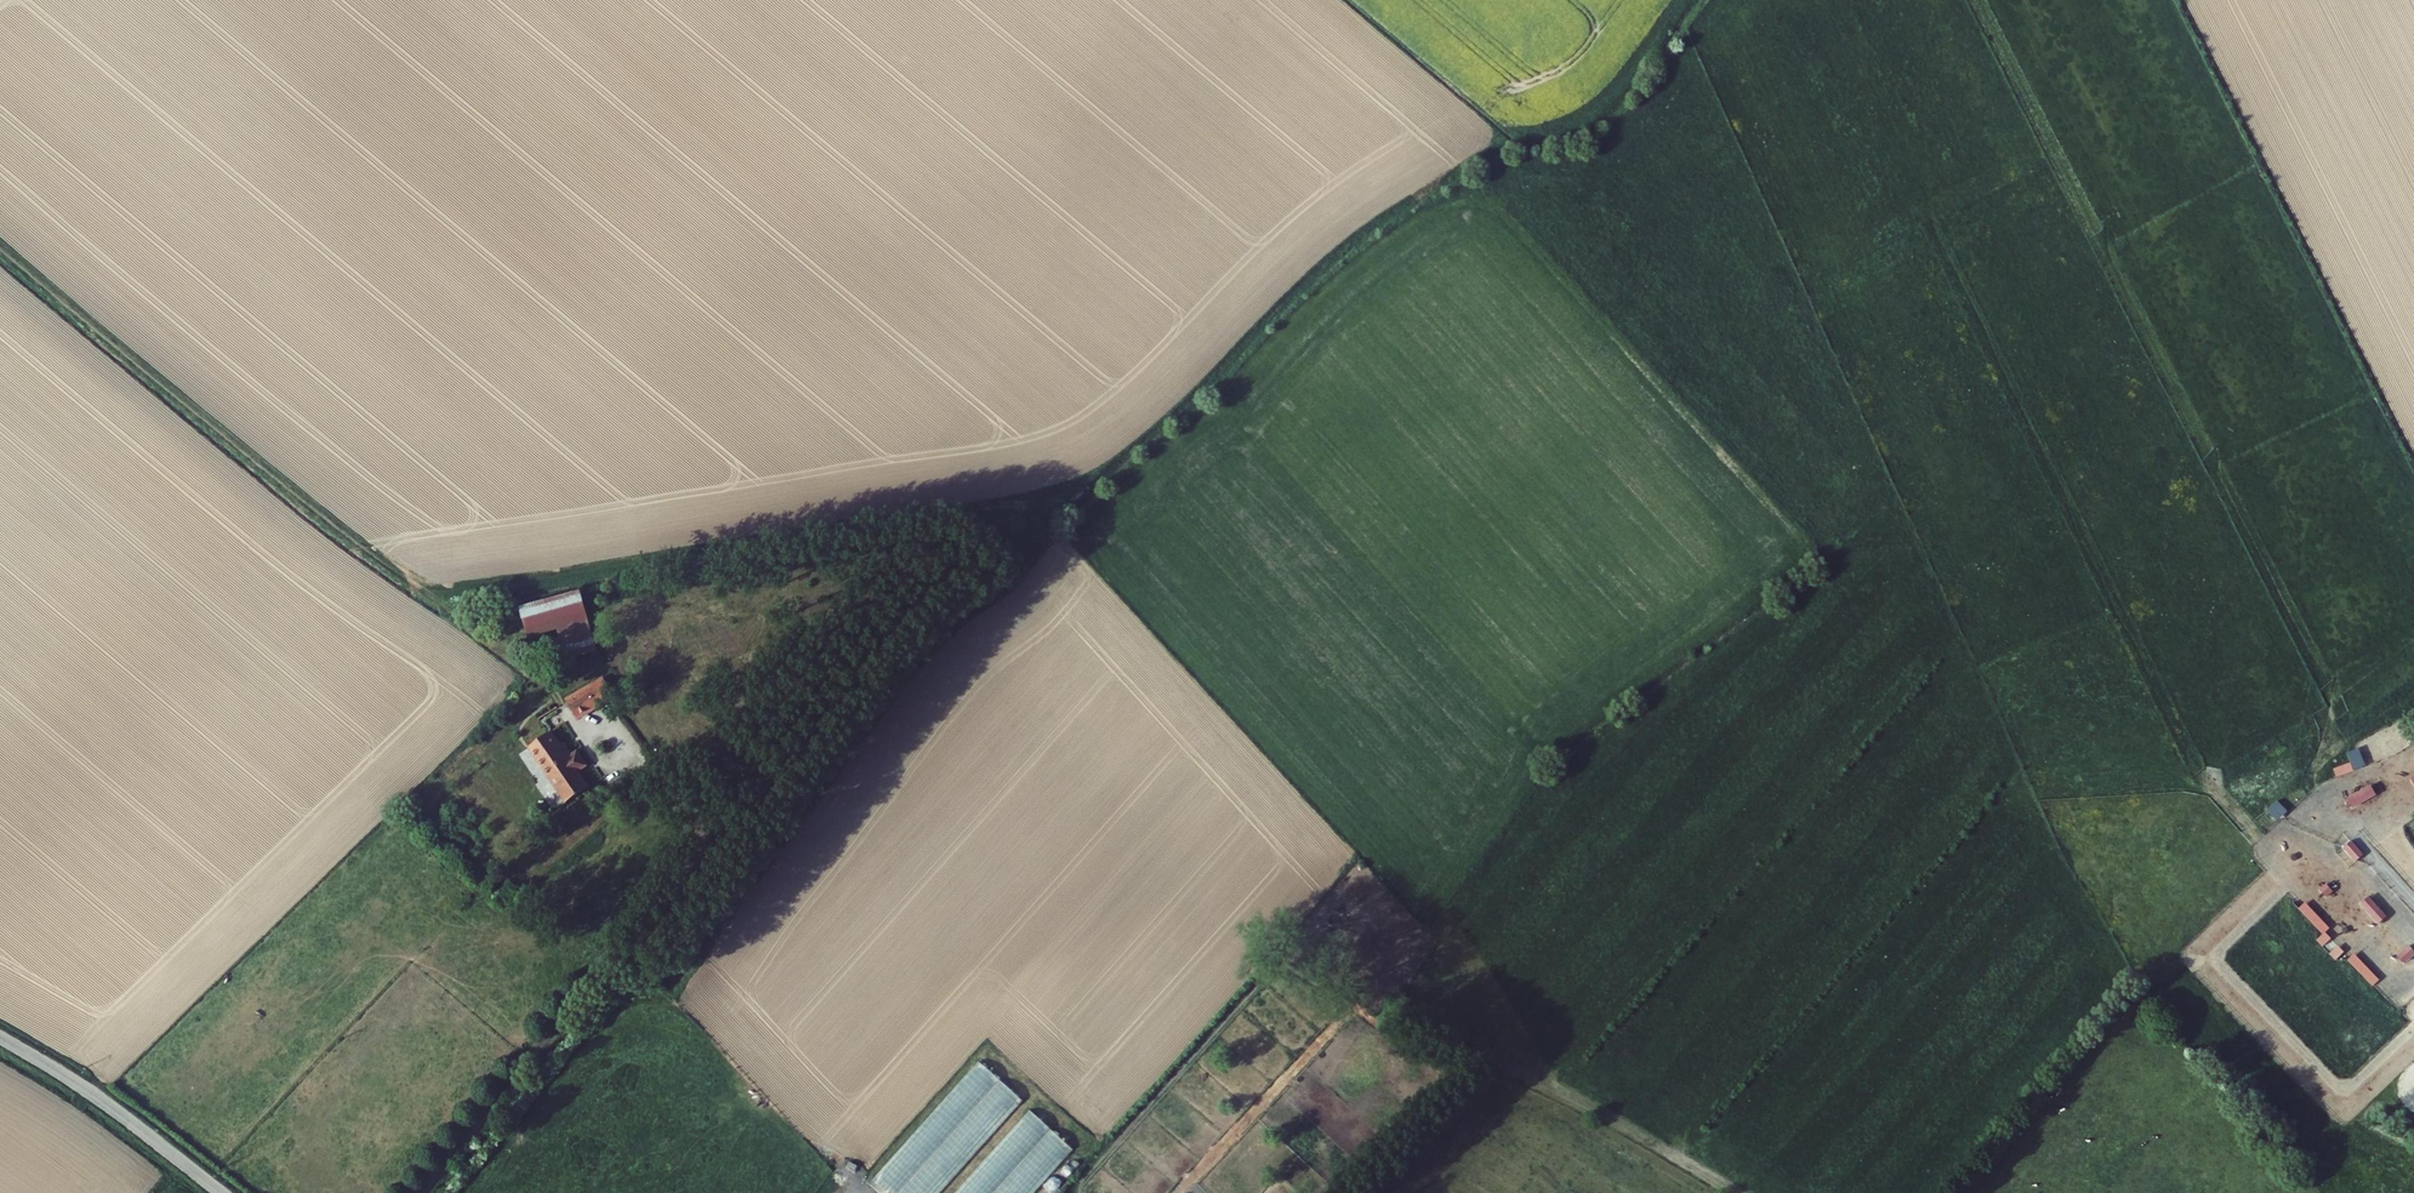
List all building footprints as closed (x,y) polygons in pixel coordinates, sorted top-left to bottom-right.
[(580,587),(519,602),(526,634),(557,626),(565,657),(595,650),(580,587)] [(543,633),(526,651),(537,661),(554,645),(543,633)] [(600,666),(563,687),(575,708),(612,687),(600,666)] [(550,725),(526,740),(559,793),(583,778),(550,725)] [(2346,797),(2352,807),(2376,794),(2370,783),(2346,797)] [(2352,839),(2342,845),(2352,861),(2362,854),(2352,839)] [(613,852),(604,858),(616,876),(624,870),(613,852)] [(2377,923),(2386,915),(2367,895),(2358,903),(2377,923)] [(2404,962),(2413,953),(2413,951),(2408,944),(2396,954),(2404,962)] [(881,1192),(940,1192),(1023,1098),(979,1059),(869,1183),(881,1192)] [(1074,1148),(1029,1108),(954,1192),(1034,1192),(1074,1148)]
